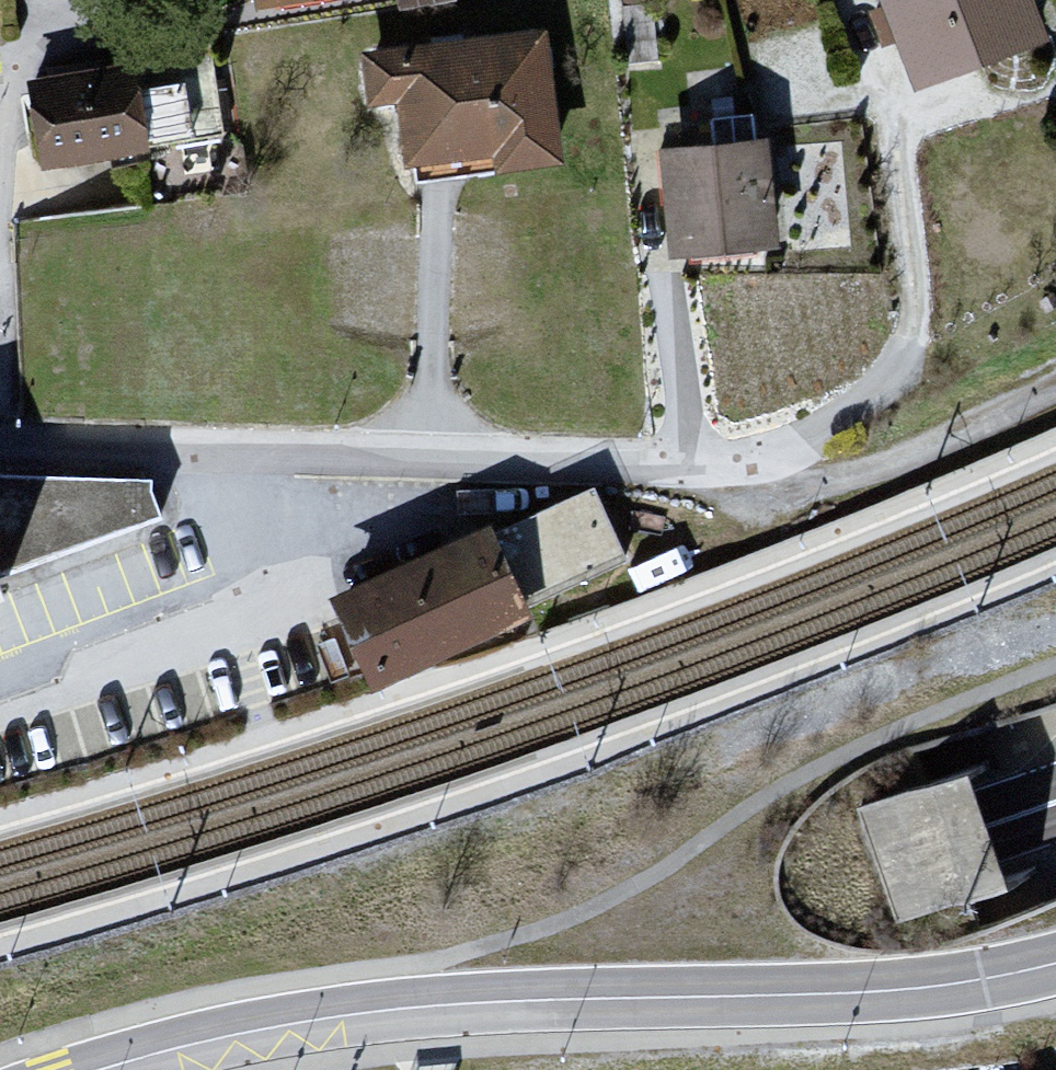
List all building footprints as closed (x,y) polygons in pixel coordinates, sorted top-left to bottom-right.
[(268,17),(366,0),(265,0),(268,17)] [(915,95),(1041,50),(1023,0),(880,0),(915,95)] [(543,45),(397,68),(415,184),(561,161),(543,45)] [(214,72),(144,93),(160,148),(230,127),(214,72)] [(136,75),(33,90),(44,165),(147,149),(136,75)] [(764,158),(667,172),(678,257),(776,244),(764,158)] [(162,529),(147,485),(0,484),(0,591),(162,529)] [(348,603),(381,672),(630,555),(597,486),(348,603)]
